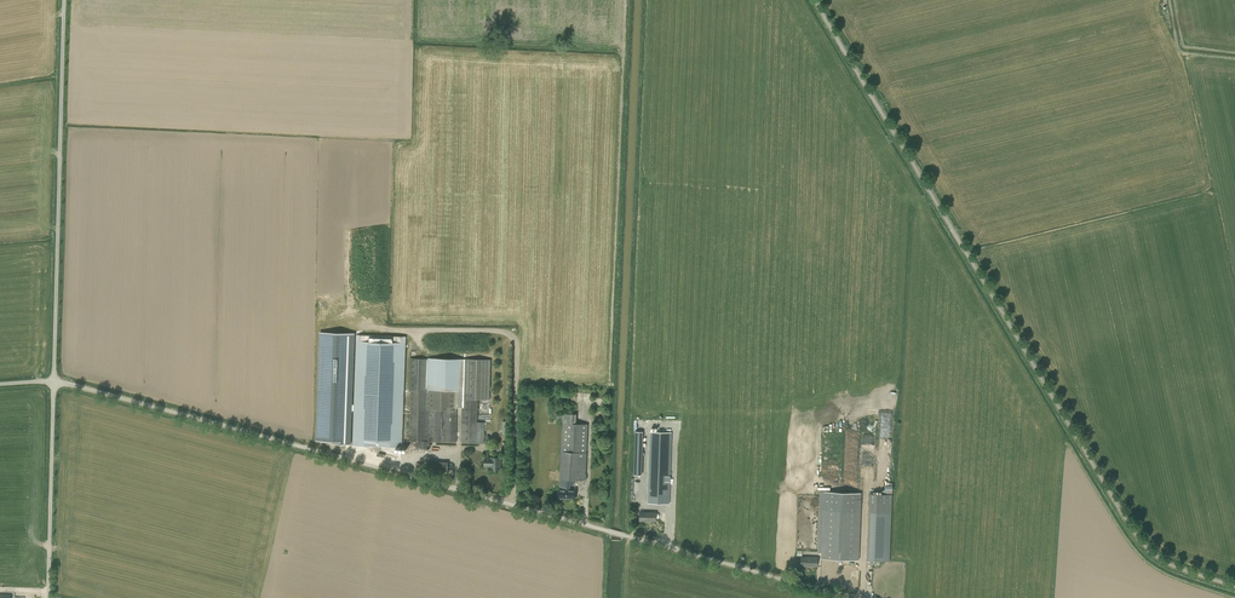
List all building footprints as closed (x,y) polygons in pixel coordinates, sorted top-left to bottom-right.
[(351,444),(354,335),(320,334),(317,438),(333,439),(333,443),(351,444)] [(357,335),(353,445),(402,446),(406,337),(357,335)] [(409,390),(411,390),(410,440),(416,441),(416,448),(429,448),(429,441),(456,442),(457,408),(457,407),(456,407),(457,390),(427,389),(428,358),(410,358),(409,390)] [(462,408),(463,359),(428,358),(427,389),(457,390),(457,407),(457,408),(462,408)] [(462,408),(461,442),(484,442),(484,436),(485,436),(485,434),(484,434),(484,422),(477,421),(478,398),(489,399),(490,359),(463,358),(463,359),(462,408)] [(557,420),(563,420),(563,423),(561,451),(560,479),(570,479),(585,480),(586,452),(588,424),(575,424),(575,414),(557,413),(557,420)] [(650,432),(648,503),(664,503),(666,432),(650,432)] [(500,469),(500,457),(491,457),(491,458),(484,458),(484,465),(491,466),(491,469),(500,469)] [(433,462),(433,472),(447,473),(448,463),(433,462)] [(559,489),(558,498),(575,499),(575,490),(570,490),(570,485),(570,479),(560,479),(559,489)] [(858,560),(862,493),(825,492),(821,559),(858,560)] [(892,495),(869,493),(867,560),(889,561),(891,513),(892,495)] [(655,521),(655,518),(656,518),(658,518),(659,517),(659,514),(658,514),(656,513),(655,513),(655,512),(639,512),(639,520),(655,521)] [(801,557),(801,566),(817,566),(817,558),(801,557)]
